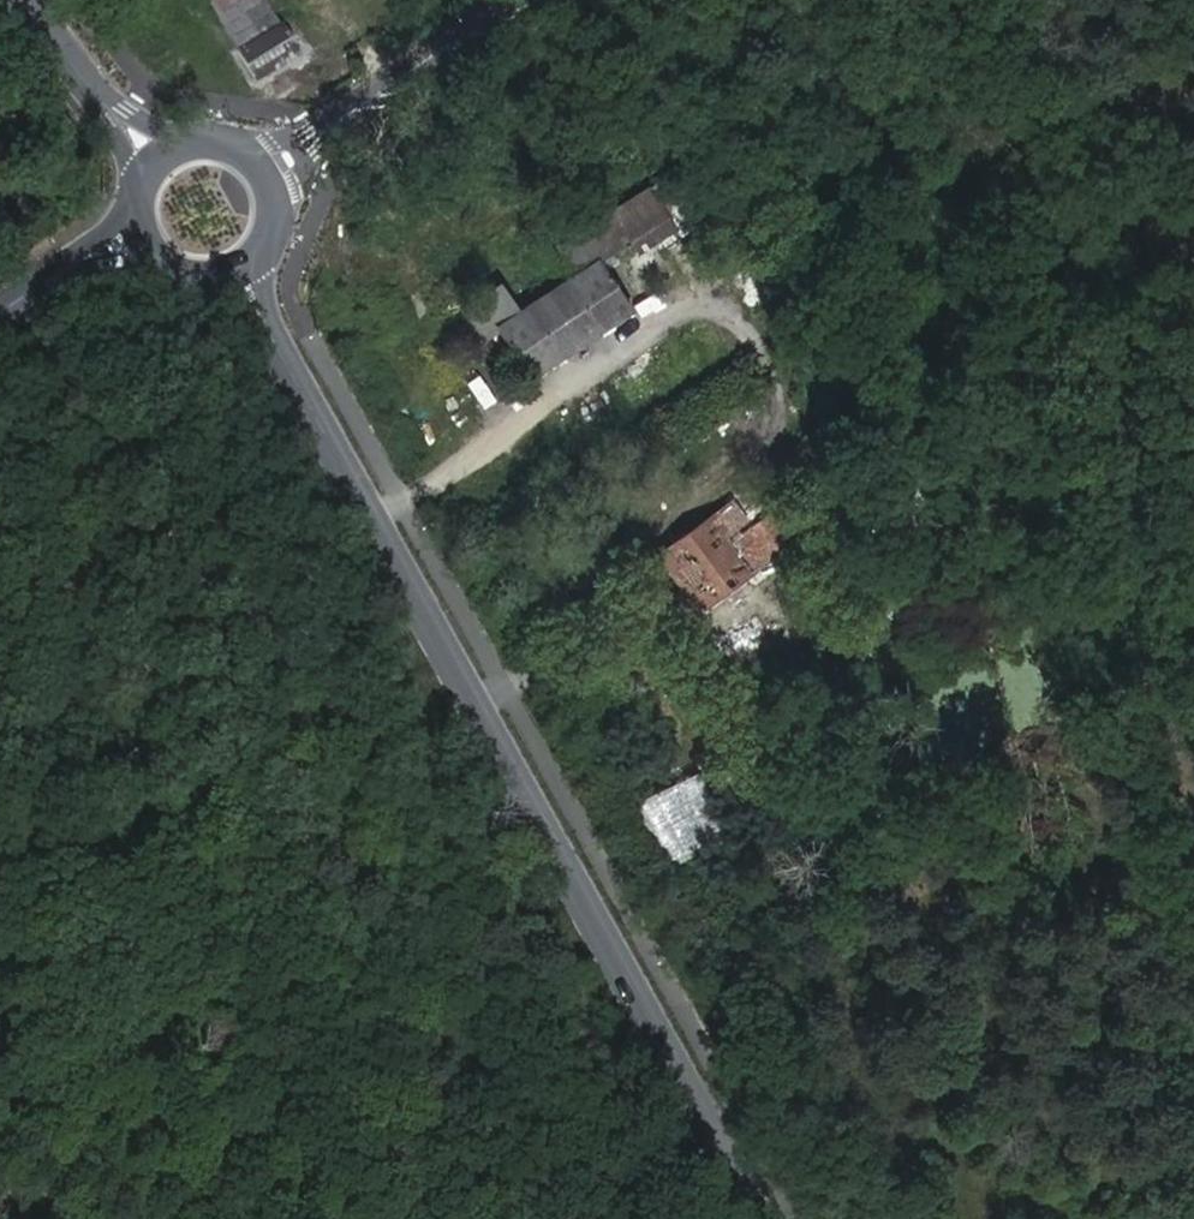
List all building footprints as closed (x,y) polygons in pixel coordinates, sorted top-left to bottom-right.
[(237,53),(253,81),(297,57),(282,28),(237,53)] [(237,56),(220,66),(245,109),(263,99),(237,56)] [(312,60),(262,85),(271,103),(321,78),(312,60)] [(645,192),(611,215),(629,242),(638,255),(673,232),(645,192)] [(576,278),(519,316),(501,289),(466,313),(484,340),(498,330),(532,381),(634,311),(600,261),(629,242),(611,215),(558,251),(576,278)] [(660,553),(698,608),(769,559),(788,544),(768,516),(740,534),(729,541),(726,536),(737,528),(745,522),(732,504),(660,553)] [(737,528),(726,536),(729,541),(740,534),(737,528)] [(701,774),(647,801),(676,859),(729,833),(701,774)]
